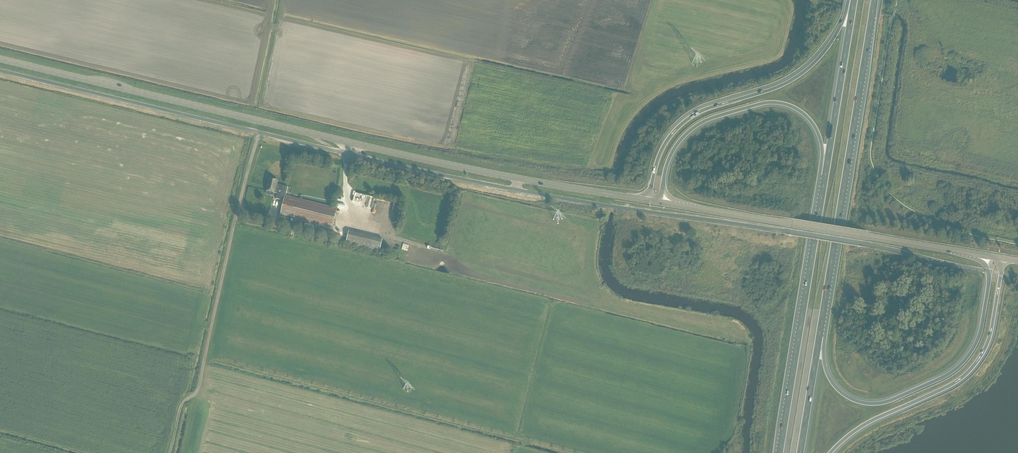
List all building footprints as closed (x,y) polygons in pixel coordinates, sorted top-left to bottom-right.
[(280,217),(298,221),(332,229),(337,208),(285,196),(285,194),(286,194),(288,187),(279,185),(277,185),(278,181),(269,179),(266,191),(275,193),(277,193),(276,199),(284,201),(280,217)] [(411,193),(405,212),(410,214),(416,194),(411,193)] [(344,222),(353,226),(354,222),(350,220),(350,219),(346,217),(344,222)] [(382,240),(349,231),(346,243),(380,251),(382,240)]
